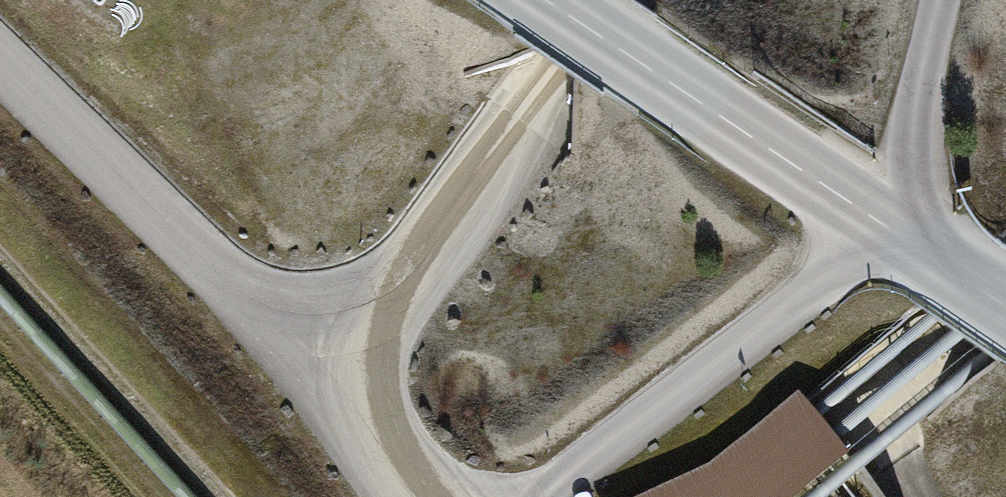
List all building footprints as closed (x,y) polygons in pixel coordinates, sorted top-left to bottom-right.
[(853,471),(824,400),(597,494),(598,496),(790,496),(853,471)]
